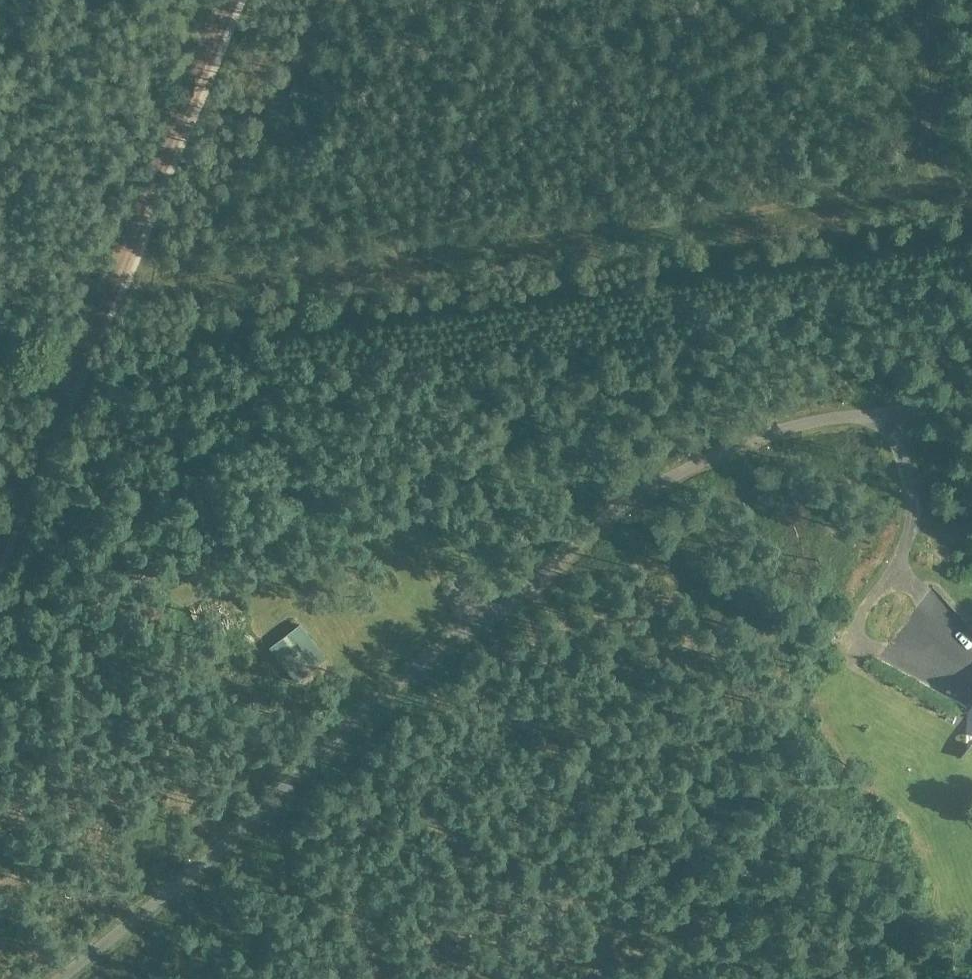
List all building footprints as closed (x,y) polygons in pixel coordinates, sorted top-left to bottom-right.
[(327,658),(300,623),(269,647),(296,682),(327,658)]
